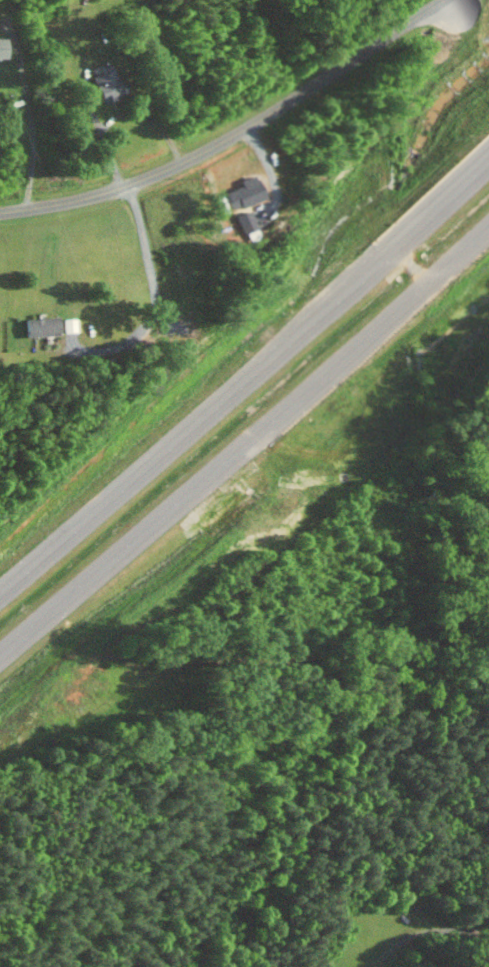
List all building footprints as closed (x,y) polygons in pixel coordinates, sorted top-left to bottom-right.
[(92,77),(101,103),(128,94),(125,85),(119,87),(112,64),(101,68),(103,73),(92,77)] [(237,181),(239,186),(224,193),(232,210),(261,197),(251,175),(237,181)] [(236,216),(242,234),(256,229),(250,211),(236,216)] [(24,318),(24,336),(59,335),(58,317),(24,318)] [(64,332),(77,331),(76,318),(63,319),(64,332)]
